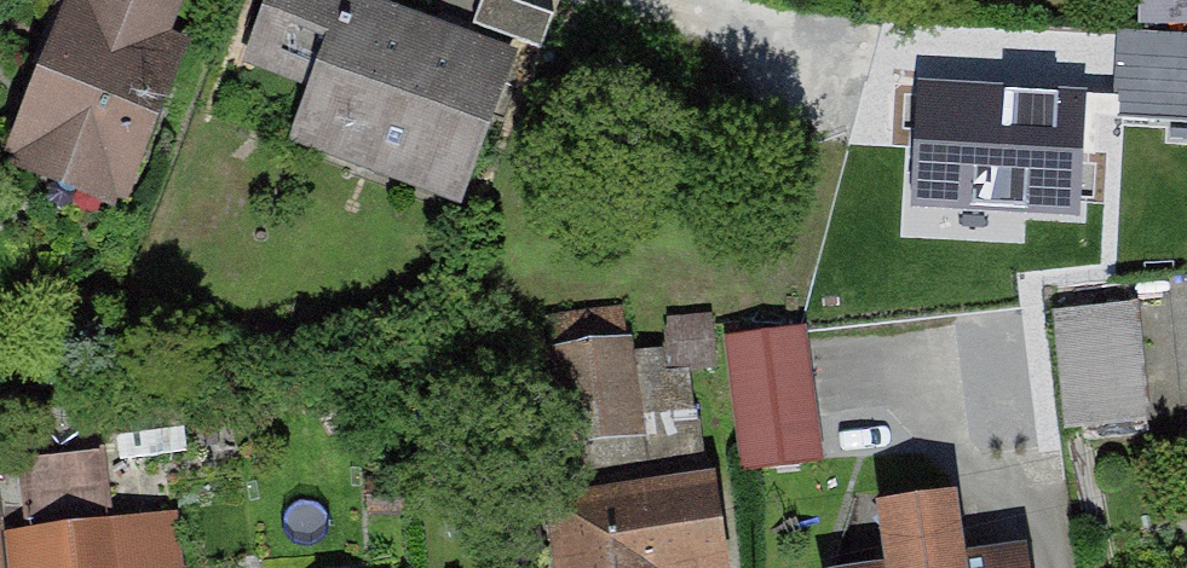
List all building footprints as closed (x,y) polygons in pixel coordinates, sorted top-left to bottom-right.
[(159,38),(175,0),(96,0),(91,11),(159,38)] [(346,1),(352,3),(353,0),(272,0),(259,35),(325,59),(346,1)] [(554,22),(494,0),(483,0),(474,25),(543,51),(554,22)] [(352,3),(346,1),(325,59),(296,137),(463,199),(514,63),(352,3)] [(85,151),(136,171),(184,47),(159,38),(91,11),(87,9),(66,63),(45,70),(19,133),(24,152),(63,168),(85,151)] [(1092,92),(923,87),(919,210),(1088,216),(1092,92)] [(1134,306),(1056,312),(1066,428),(1144,421),(1134,306)] [(817,463),(803,333),(729,340),(737,423),(741,423),(746,470),(817,463)] [(564,449),(639,439),(628,353),(552,363),(564,449)] [(31,540),(110,532),(101,450),(22,458),(31,540)] [(561,567),(719,567),(727,567),(713,480),(665,488),(662,467),(616,475),(620,495),(551,506),(561,567)] [(1014,538),(981,542),(983,561),(955,565),(945,487),(897,493),(906,567),(1017,567),(1014,538)] [(175,525),(110,532),(114,567),(181,567),(175,525)] [(110,532),(31,540),(33,567),(114,567),(110,532)]
